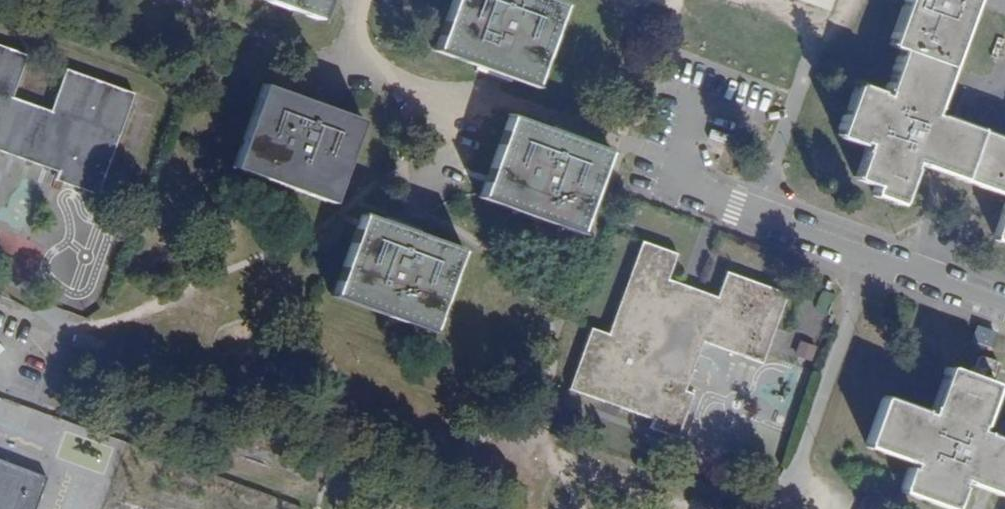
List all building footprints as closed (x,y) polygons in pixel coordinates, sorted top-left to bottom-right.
[(322,18),(328,0),(272,0),(322,18)] [(503,76),(533,87),(563,6),(547,0),(454,0),(436,51),(488,71),(494,57),(508,63),(503,76)] [(890,50),(900,55),(884,97),(855,86),(837,138),(860,146),(860,143),(866,145),(854,180),(874,187),(870,201),(896,210),(910,169),(1004,200),(1004,141),(930,115),(970,0),(908,0),(890,50)] [(58,171),(55,181),(98,195),(133,93),(65,70),(51,111),(11,97),(26,54),(0,45),(0,151),(58,171)] [(488,71),(503,76),(508,63),(494,57),(488,71)] [(314,118),(318,104),(264,85),(236,167),(334,200),(362,119),(334,109),(329,123),(314,118)] [(334,109),(318,104),(314,118),(329,123),(334,109)] [(558,150),(563,136),(509,117),(480,199),(578,234),(608,152),(578,141),(572,155),(558,150)] [(578,141),(563,136),(558,150),(572,155),(578,141)] [(993,239),(1004,244),(1004,207),(993,239)] [(389,238),(394,225),(364,214),(335,295),(433,329),(462,248),(409,230),(404,244),(389,238)] [(409,230),(394,225),(389,238),(404,244),(409,230)] [(45,253),(5,226),(0,233),(0,265),(26,282),(45,253)] [(590,329),(568,390),(652,419),(649,429),(676,438),(691,394),(684,392),(701,342),(761,362),(785,294),(724,274),(716,298),(666,281),(675,254),(641,243),(609,336),(590,329)] [(812,363),(818,346),(802,340),(795,358),(812,363)] [(998,368),(996,363),(982,357),(977,360),(971,377),(946,369),(930,415),(882,399),(865,446),(913,462),(910,469),(907,468),(900,491),(951,508),(952,508),(961,481),(1004,496),(1004,443),(977,433),(994,385),(992,385),(998,368)] [(45,477),(0,460),(0,508),(34,508),(45,477)] [(184,508),(226,508),(219,494),(184,508)]
